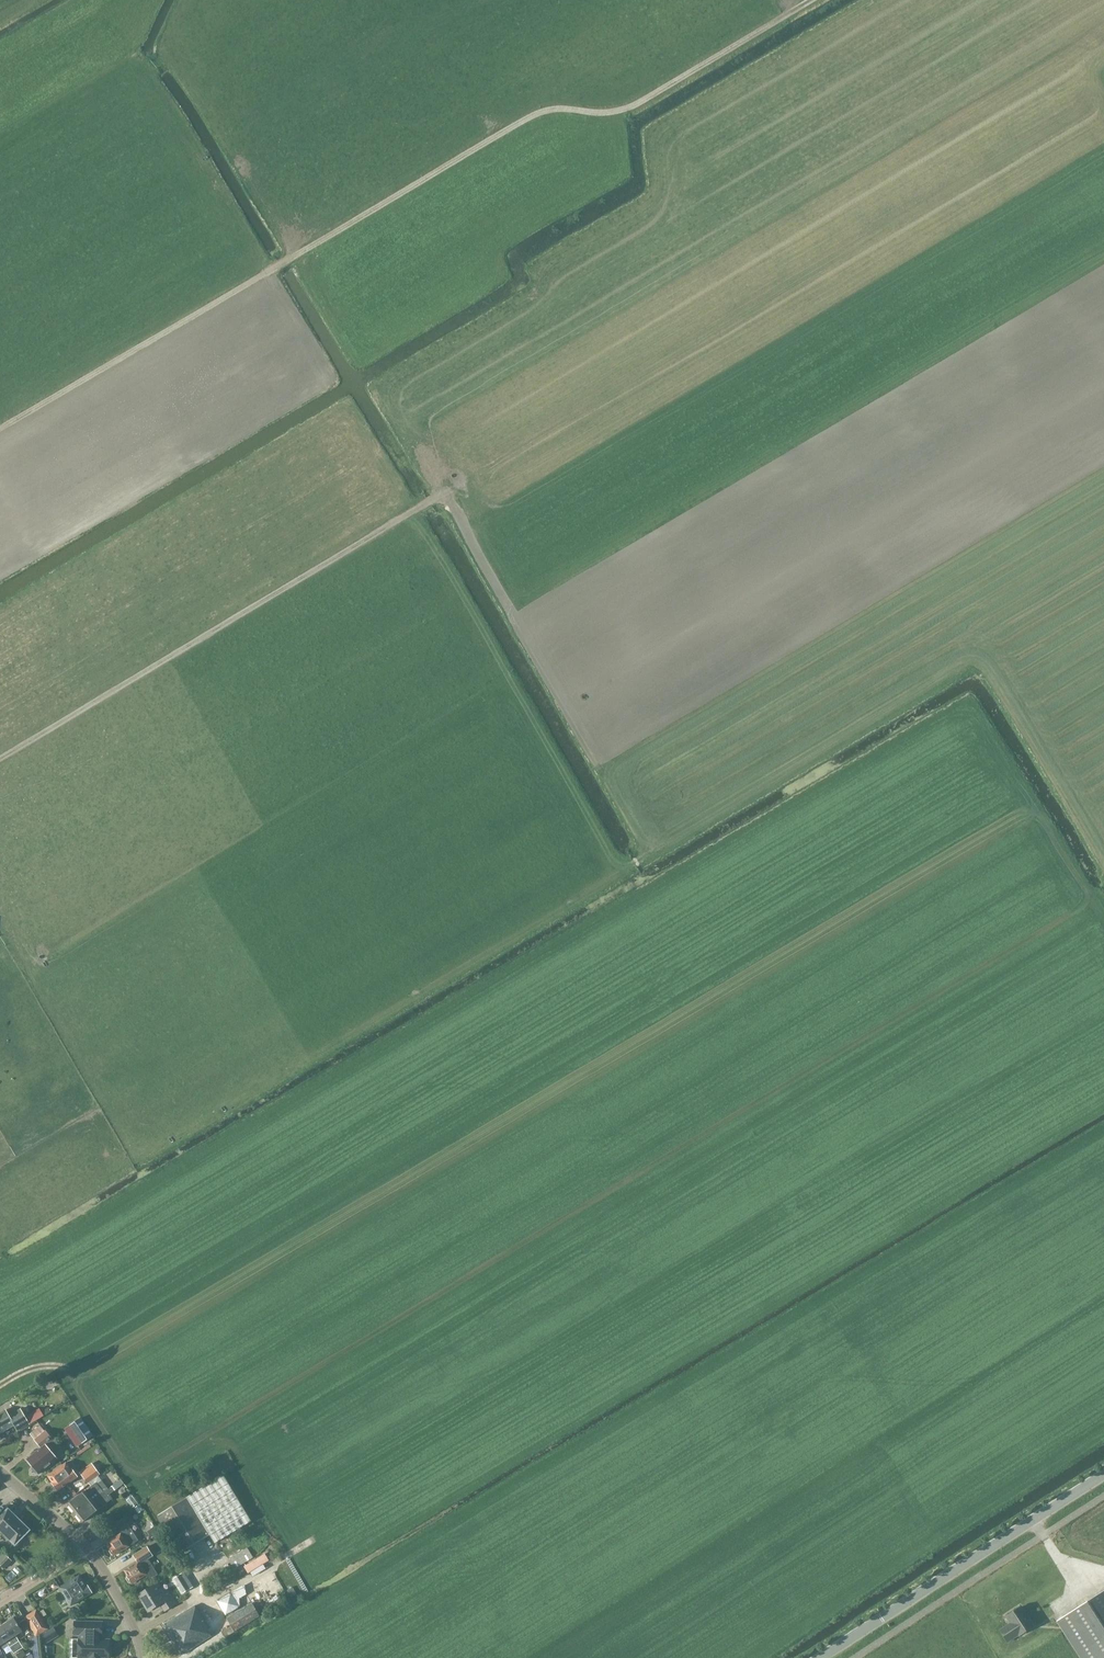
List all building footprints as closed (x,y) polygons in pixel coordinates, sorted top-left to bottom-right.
[(0,1413),(0,1434),(15,1425),(18,1431),(29,1424),(29,1425),(44,1416),(40,1409),(26,1417),(21,1409),(10,1415),(7,1409),(0,1413)] [(33,1454),(26,1459),(32,1466),(32,1468),(32,1470),(34,1473),(36,1473),(38,1473),(39,1474),(58,1459),(51,1452),(58,1446),(45,1430),(44,1431),(34,1440),(41,1447),(40,1448),(33,1454)] [(73,1438),(78,1446),(90,1438),(84,1430),(73,1438)] [(67,1463),(48,1476),(52,1483),(52,1485),(55,1490),(57,1490),(58,1491),(77,1477),(72,1470),(67,1463)] [(92,1463),(80,1472),(88,1483),(98,1475),(100,1474),(92,1463)] [(77,1497),(68,1504),(74,1512),(88,1501),(87,1500),(98,1492),(100,1495),(108,1489),(101,1480),(98,1475),(88,1483),(91,1487),(77,1498),(77,1497)] [(181,1553),(210,1535),(215,1543),(251,1521),(223,1475),(158,1515),(181,1553)] [(88,1501),(74,1512),(75,1513),(82,1522),(98,1510),(113,1499),(110,1495),(125,1483),(121,1479),(109,1488),(108,1489),(100,1495),(98,1492),(87,1500),(88,1501)] [(6,1536),(16,1545),(16,1544),(17,1546),(23,1539),(22,1538),(29,1530),(21,1521),(9,1509),(0,1518),(0,1530),(6,1536)] [(121,1532),(106,1542),(110,1548),(109,1549),(110,1550),(109,1552),(112,1556),(113,1556),(114,1557),(139,1541),(131,1528),(137,1524),(131,1514),(125,1517),(115,1523),(121,1532)] [(133,1555),(137,1561),(123,1570),(132,1584),(146,1575),(149,1580),(158,1575),(148,1558),(153,1555),(147,1546),(133,1555)] [(248,1547),(228,1559),(239,1578),(260,1566),(259,1564),(265,1560),(261,1553),(253,1557),(248,1547)] [(0,1563),(0,1565),(4,1569),(12,1561),(6,1556),(0,1563)] [(79,1575),(60,1588),(66,1598),(66,1600),(69,1605),(70,1606),(76,1603),(92,1593),(91,1592),(92,1590),(89,1586),(87,1586),(87,1585),(86,1585),(79,1575)] [(256,1591),(254,1588),(244,1595),(241,1591),(249,1586),(244,1579),(222,1593),(232,1607),(256,1591)] [(165,1611),(177,1604),(168,1590),(163,1592),(158,1583),(138,1595),(148,1612),(160,1604),(165,1611)] [(1080,1657),(1103,1657),(1103,1590),(1056,1621),(1080,1657)] [(227,1618),(232,1626),(235,1631),(260,1616),(252,1603),(227,1618)] [(208,1625),(215,1621),(207,1610),(201,1614),(195,1605),(163,1625),(182,1655),(212,1635),(207,1628),(209,1627),(208,1625)] [(1018,1634),(1019,1635),(1033,1626),(1020,1605),(1005,1615),(1010,1622),(999,1629),(1007,1641),(1018,1634)] [(37,1609),(24,1616),(26,1619),(32,1630),(37,1637),(49,1629),(49,1628),(52,1627),(49,1621),(45,1623),(37,1609)] [(3,1626),(19,1651),(24,1647),(16,1636),(23,1632),(15,1619),(3,1626)] [(26,1619),(20,1623),(27,1634),(32,1630),(26,1619)] [(74,1635),(80,1635),(80,1639),(79,1639),(79,1657),(80,1657),(109,1657),(109,1640),(100,1640),(101,1635),(102,1635),(102,1622),(75,1622),(74,1635)] [(0,1628),(0,1646),(7,1642),(14,1654),(19,1651),(3,1626),(0,1628)] [(225,1637),(235,1631),(232,1626),(222,1632),(225,1637)] [(40,1636),(44,1642),(51,1638),(47,1632),(40,1636)]
